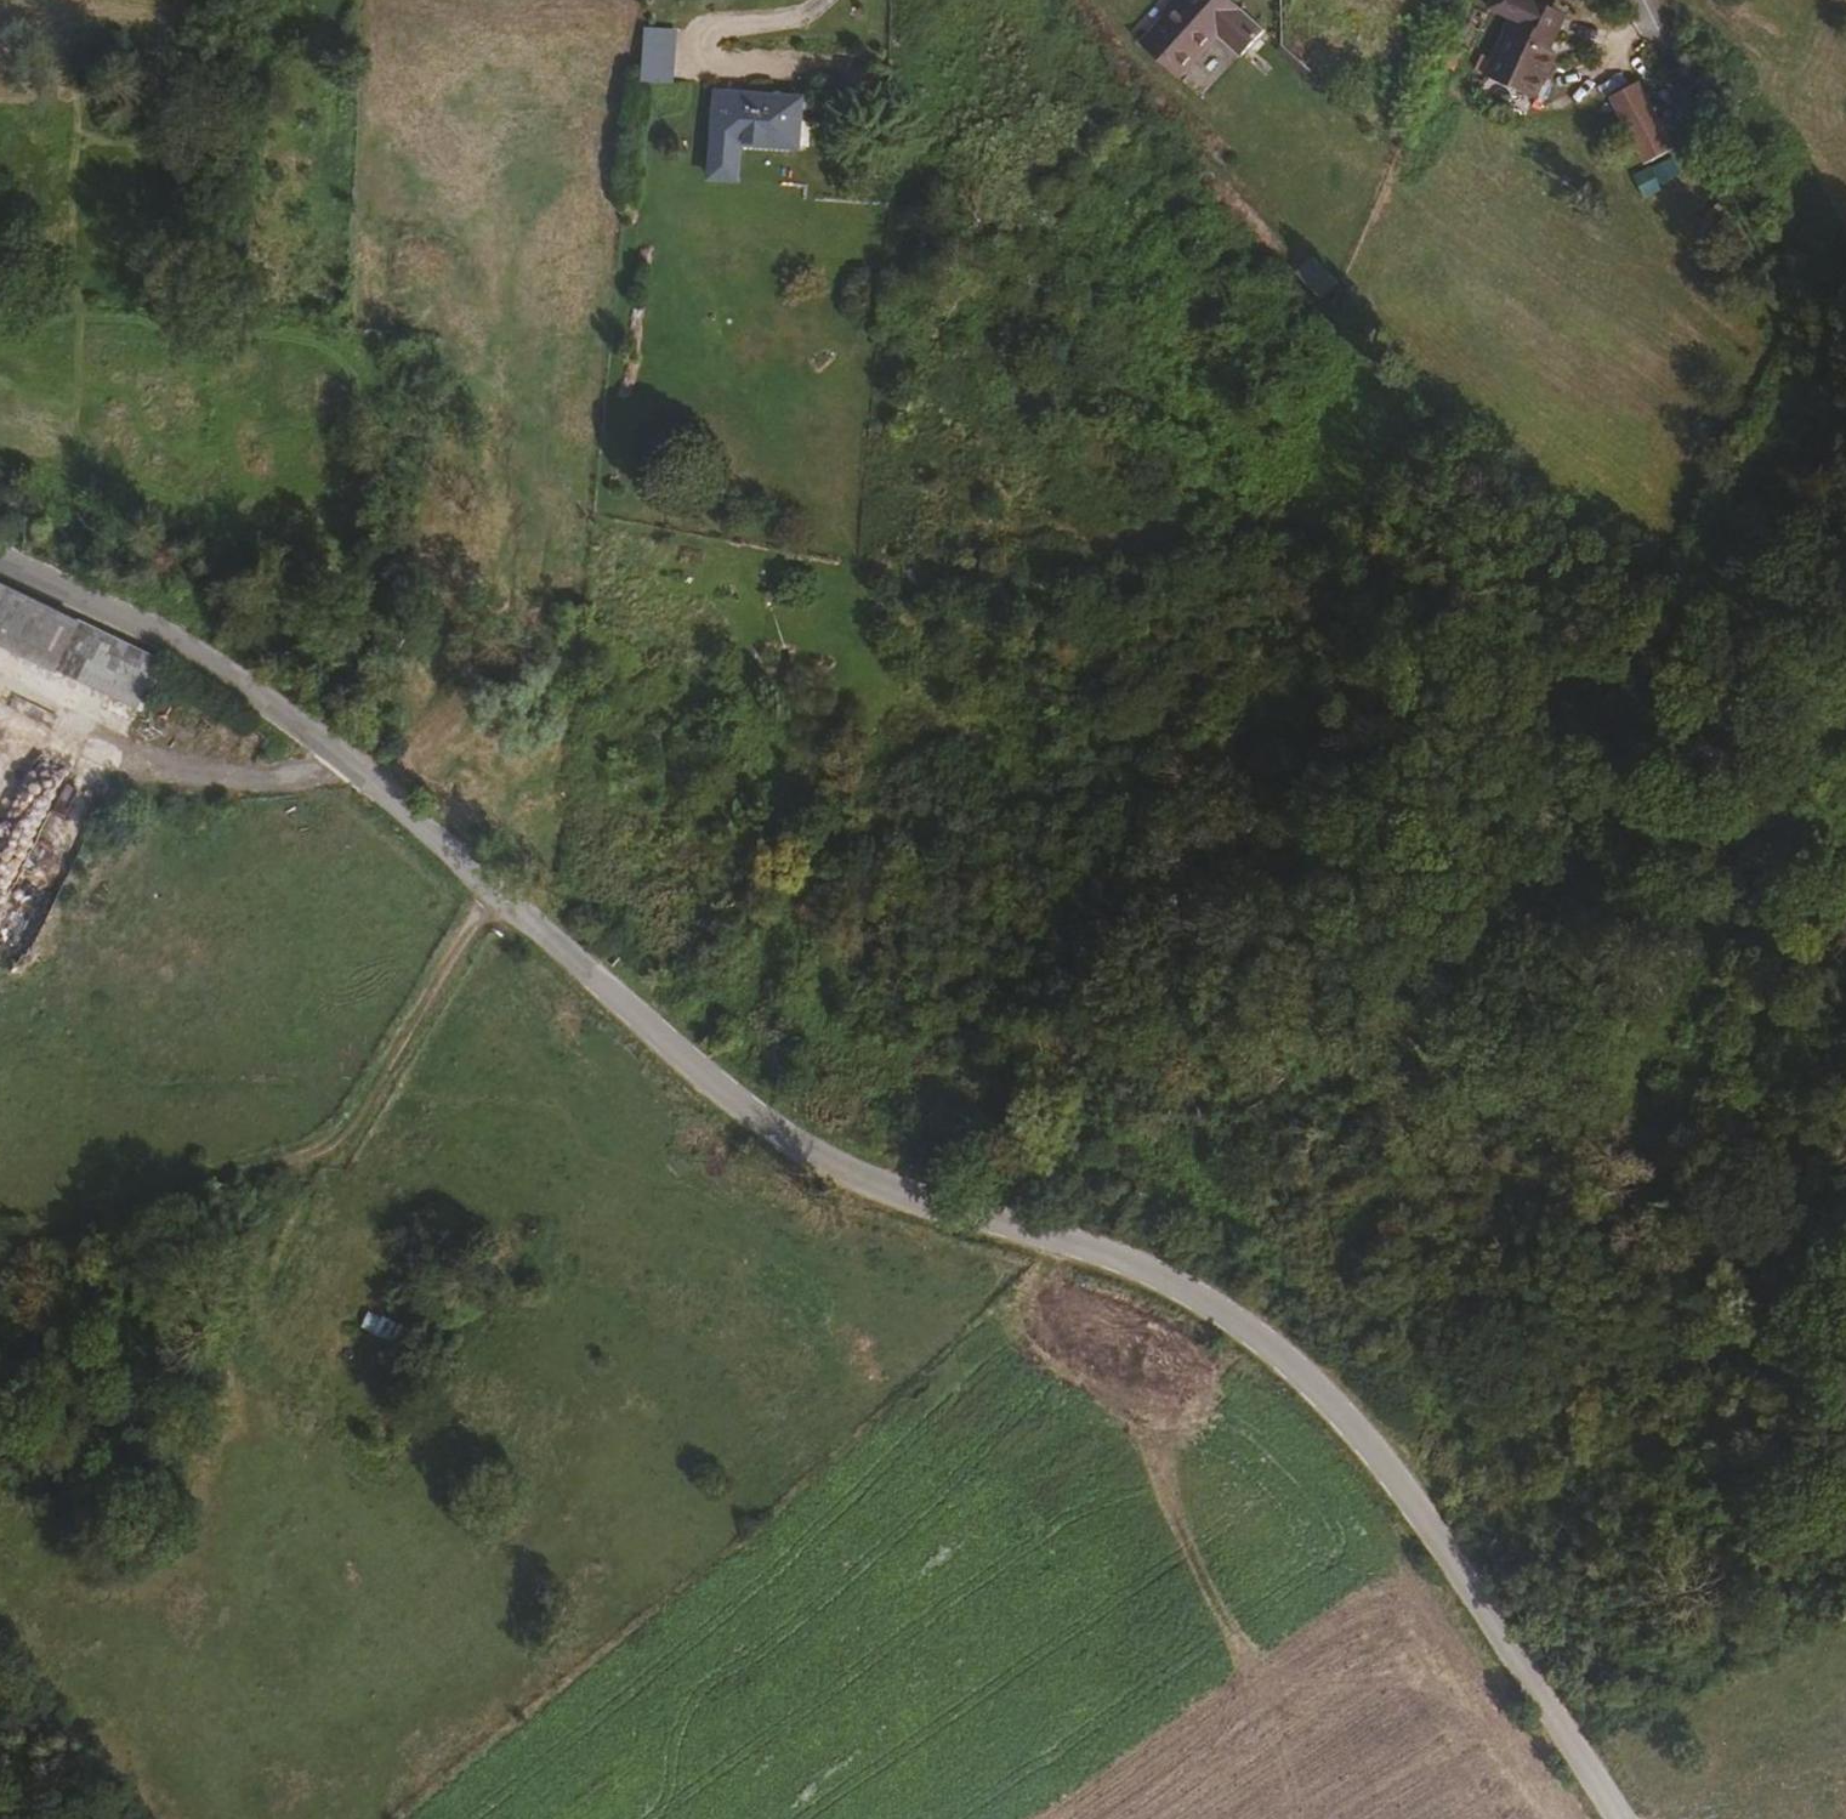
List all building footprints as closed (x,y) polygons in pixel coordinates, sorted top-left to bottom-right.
[(1226,0),(1170,0),(1177,6),(1141,46),(1176,79),(1218,34),(1239,53),(1259,31),(1226,0)] [(1564,21),(1519,0),(1518,0),(1481,82),(1521,100),(1531,79),(1541,84),(1552,60),(1547,58),(1564,21)] [(1203,95),(1240,62),(1225,44),(1187,77),(1203,95)] [(669,121),(675,65),(651,63),(644,118),(669,121)] [(1531,105),(1541,84),(1531,79),(1521,100),(1531,105)] [(1641,82),(1603,99),(1636,170),(1674,153),(1641,82)] [(799,108),(714,100),(710,147),(794,156),(799,108)] [(1322,301),(1339,284),(1313,258),(1296,275),(1322,301)] [(0,587),(0,636),(142,707),(159,667),(0,587)]
